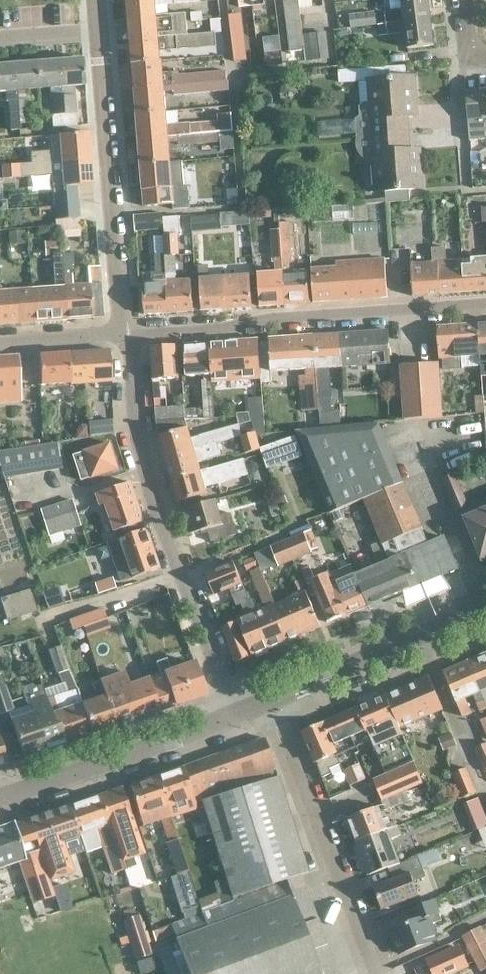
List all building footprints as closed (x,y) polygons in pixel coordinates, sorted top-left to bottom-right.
[(157,16),(156,6),(201,2),(201,0),(128,0),(129,19),(157,16)] [(287,2),(286,2),(284,3),(290,52),(305,50),(303,38),(300,9),(299,0),(287,0),(287,2)] [(300,9),(313,8),(312,0),(299,0),(300,9)] [(403,11),(386,13),(387,24),(431,18),(428,0),(402,0),(403,11)] [(353,29),(377,26),(375,12),(351,15),(353,29)] [(157,16),(129,19),(131,40),(189,36),(187,14),(157,16)] [(235,63),(247,62),(242,14),(229,16),(235,63)] [(431,18),(387,24),(379,25),(380,37),(406,34),(408,49),(434,46),(431,18)] [(211,20),(212,34),(215,33),(222,33),(221,19),(211,20)] [(133,64),(161,62),(160,51),(217,47),(215,33),(212,34),(189,36),(131,40),(133,64)] [(314,61),(329,59),(326,34),(310,36),(314,61)] [(266,66),(283,64),(282,53),(265,54),(266,66)] [(59,61),(64,116),(76,115),(74,96),(72,97),(72,87),(85,86),(83,59),(59,61)] [(37,63),(39,89),(50,89),(53,128),(65,127),(64,116),(59,61),(37,63)] [(162,62),(161,62),(133,64),(135,89),(227,81),(226,72),(180,76),(179,73),(163,74),(162,62)] [(14,65),(18,116),(19,125),(31,124),(29,100),(26,101),(25,91),(39,89),(37,63),(14,65)] [(0,66),(0,92),(4,92),(5,103),(8,103),(10,130),(19,130),(19,125),(18,116),(14,65),(0,66)] [(360,116),(356,119),(357,137),(371,136),(407,133),(406,116),(416,116),(413,75),(406,76),(374,78),(374,83),(376,102),(365,103),(359,107),(360,116)] [(228,81),(227,81),(135,89),(137,114),(166,112),(165,92),(174,91),(175,95),(229,91),(228,81)] [(467,96),(470,140),(485,139),(485,95),(467,96)] [(139,140),(232,132),(231,115),(218,116),(219,123),(191,125),(191,126),(177,127),(177,131),(168,132),(166,112),(137,114),(139,140)] [(142,165),(171,163),(169,144),(179,143),(179,146),(221,143),(222,151),(234,150),(232,132),(139,140),(142,165)] [(1,166),(91,159),(89,133),(60,135),(61,156),(51,157),(51,152),(31,153),(31,149),(0,151),(0,166),(1,166)] [(356,141),(356,144),(356,146),(357,149),(357,151),(359,153),(360,155),(362,157),(363,159),(366,160),(368,161),(370,162),(373,163),(380,162),(382,191),(420,188),(418,149),(408,150),(407,133),(371,136),(357,137),(357,138),(357,139),(356,140),(356,141)] [(0,166),(0,179),(51,175),(52,193),(54,194),(77,192),(76,186),(93,185),(91,159),(1,166),(0,166)] [(191,208),(189,186),(185,186),(183,162),(171,163),(142,165),(145,207),(173,205),(173,209),(191,208)] [(55,207),(78,205),(77,192),(54,194),(55,207)] [(79,218),(78,205),(55,207),(56,220),(79,218)] [(136,216),(138,232),(165,229),(164,218),(163,214),(136,216)] [(222,230),(221,215),(191,217),(192,231),(222,230)] [(180,217),(164,218),(165,229),(166,256),(170,312),(193,311),(192,280),(173,281),(173,274),(178,274),(176,256),(180,256),(179,236),(181,236),(180,217)] [(285,305),(310,303),(308,272),(289,273),(288,262),(292,262),(289,223),(279,224),(280,230),(285,305)] [(62,238),(80,236),(79,224),(61,225),(62,238)] [(258,275),(260,306),(285,305),(280,230),(271,231),(272,245),(273,263),(276,263),(277,274),(258,275)] [(464,292),(463,267),(462,261),(445,262),(444,248),(432,249),(433,262),(438,262),(440,294),(464,292)] [(63,255),(64,264),(68,321),(104,318),(100,271),(89,272),(89,285),(73,286),(71,266),(74,266),(73,254),(63,255)] [(166,256),(157,257),(158,276),(166,275),(166,282),(143,283),(145,314),(170,312),(166,256)] [(311,270),(313,303),(387,297),(385,259),(336,263),(337,268),(311,270)] [(463,267),(464,292),(485,291),(485,259),(472,260),(473,266),(463,267)] [(413,296),(440,294),(438,262),(433,262),(411,264),(413,296)] [(68,321),(64,264),(53,265),(55,290),(33,292),(35,323),(68,321)] [(250,276),(235,277),(234,267),(225,268),(225,278),(227,308),(252,307),(250,276)] [(200,279),(202,310),(227,308),(225,278),(200,279)] [(33,292),(0,294),(0,326),(35,323),(33,292)] [(481,356),(479,324),(438,327),(440,359),(443,358),(444,369),(462,368),(462,357),(481,356)] [(388,330),(314,335),(318,394),(331,393),(330,377),(327,377),(326,368),(390,363),(388,330)] [(307,368),(307,376),(300,377),(302,412),(319,411),(318,394),(314,335),(289,337),(287,337),(289,370),(307,368)] [(272,371),(289,370),(287,337),(269,338),(269,342),(259,343),(261,371),(262,379),(262,382),(273,381),(272,371)] [(259,339),(210,343),(212,382),(262,379),(261,371),(259,343),(259,339)] [(210,343),(184,344),(186,376),(205,375),(205,380),(203,380),(206,419),(215,418),(213,395),(212,382),(210,343)] [(151,347),(153,380),(155,399),(167,398),(166,387),(161,387),(160,379),(179,377),(177,345),(151,347)] [(110,350),(39,355),(41,386),(63,385),(112,382),(110,350)] [(0,357),(0,390),(20,389),(18,355),(0,357)] [(405,419),(442,417),(439,363),(401,365),(405,419)] [(185,405),(155,407),(156,420),(157,420),(186,418),(185,405)] [(167,457),(217,443),(241,435),(242,434),(238,422),(191,437),(187,426),(186,418),(157,420),(167,457)] [(92,436),(116,432),(114,419),(92,423),(92,436)] [(380,564),(356,574),(370,604),(458,567),(445,536),(429,543),(422,527),(423,526),(379,422),(296,430),(331,512),(364,498),(382,541),(373,545),(380,564)] [(242,434),(241,435),(246,451),(261,447),(256,430),(242,434)] [(269,466),(302,455),(296,436),(262,447),(269,466)] [(85,451),(74,455),(82,479),(94,476),(119,467),(111,442),(85,451)] [(63,468),(59,443),(0,452),(0,461),(5,478),(63,468)] [(217,443),(167,457),(173,479),(201,471),(198,461),(207,458),(220,454),(217,443)] [(173,479),(180,501),(208,493),(205,484),(213,482),(214,484),(249,473),(245,458),(201,471),(173,479)] [(456,508),(468,504),(454,471),(442,476),(456,508)] [(117,531),(145,521),(132,482),(98,493),(102,505),(107,503),(117,531)] [(182,509),(189,534),(209,528),(212,541),(237,533),(231,512),(221,515),(217,499),(182,509)] [(42,511),(50,536),(81,526),(73,501),(42,511)] [(465,517),(483,560),(485,559),(485,508),(465,517)] [(134,577),(161,568),(148,528),(120,538),(134,577)] [(293,559),(311,552),(304,533),(286,540),(293,559)] [(280,565),(293,559),(286,540),(264,549),(269,559),(276,556),(280,565)] [(243,562),(247,572),(258,567),(254,558),(243,562)] [(242,582),(233,561),(206,573),(208,578),(206,580),(209,587),(212,588),(214,593),(242,582)] [(314,577),(310,568),(301,572),(311,596),(316,595),(327,622),(370,604),(356,574),(352,564),(330,574),(328,571),(314,577)] [(255,612),(270,648),(287,641),(271,605),(275,604),(260,567),(251,571),(266,608),(255,612)] [(118,589),(114,578),(96,584),(99,595),(118,589)] [(300,593),(287,599),(291,610),(289,611),(292,616),(294,615),(302,634),(321,627),(302,581),(296,583),(300,593)] [(10,619),(37,610),(30,589),(3,598),(10,619)] [(255,612),(246,589),(232,594),(236,604),(241,602),(247,615),(238,619),(253,655),(270,648),(255,612)] [(287,641),(302,634),(294,615),(292,616),(289,611),(291,610),(287,599),(275,604),(271,605),(287,641)] [(102,609),(68,621),(72,631),(106,619),(102,609)] [(253,655),(238,619),(221,626),(236,662),(253,655)] [(47,697),(46,698),(50,706),(55,722),(59,721),(66,743),(92,733),(82,702),(77,689),(68,669),(69,668),(61,645),(59,645),(49,649),(57,672),(61,671),(68,689),(68,690),(58,693),(47,697)] [(468,661),(485,704),(485,653),(468,661)] [(151,686),(160,710),(205,695),(194,661),(169,670),(165,658),(155,661),(159,673),(148,677),(149,678),(151,686)] [(468,661),(444,671),(463,716),(471,712),(465,698),(474,694),(481,711),(485,709),(485,704),(468,661)] [(124,671),(100,679),(117,725),(160,710),(151,686),(149,678),(128,684),(124,671)] [(387,695),(401,728),(443,710),(429,677),(387,695)] [(96,697),(82,702),(92,733),(117,725),(100,679),(91,682),(96,697)] [(33,711),(11,719),(24,757),(66,743),(59,721),(55,722),(50,706),(46,698),(47,697),(44,688),(43,689),(42,685),(36,687),(32,684),(25,687),(22,692),(25,702),(29,700),(33,711)] [(14,708),(5,685),(0,687),(0,713),(14,708)] [(387,695),(357,707),(372,742),(370,742),(373,749),(375,748),(385,773),(414,761),(401,728),(387,695)] [(357,707),(323,722),(336,753),(337,756),(370,742),(372,742),(357,707)] [(323,722),(303,730),(316,762),(322,778),(331,774),(329,769),(341,764),(337,756),(336,753),(323,722)] [(8,762),(9,761),(0,733),(0,765),(8,762)] [(157,775),(167,806),(193,797),(194,802),(201,800),(233,897),(308,872),(265,738),(157,775)] [(485,771),(485,743),(476,747),(485,771)] [(414,763),(374,780),(383,801),(423,784),(414,763)] [(344,771),(350,786),(366,779),(359,764),(344,771)] [(463,798),(477,792),(466,768),(453,774),(463,798)] [(143,825),(151,822),(161,819),(169,843),(165,844),(176,875),(188,872),(166,806),(167,806),(157,775),(130,784),(143,825)] [(123,787),(100,795),(124,863),(125,867),(135,864),(133,858),(146,853),(123,787)] [(406,793),(382,802),(385,811),(410,801),(406,793)] [(86,831),(98,827),(114,873),(126,869),(124,863),(100,795),(77,803),(86,831)] [(70,805),(29,819),(45,863),(50,879),(74,871),(69,855),(85,849),(70,805)] [(357,840),(396,826),(395,821),(385,825),(378,807),(348,818),(357,840)] [(0,828),(0,868),(20,861),(34,902),(55,894),(45,863),(29,819),(13,824),(13,823),(7,825),(0,828)] [(388,867),(398,863),(389,839),(401,835),(398,825),(396,826),(357,840),(370,874),(388,867)] [(398,863),(388,867),(392,879),(374,886),(382,909),(418,896),(413,881),(425,877),(422,868),(441,861),(437,849),(398,863)] [(301,876),(172,924),(177,938),(176,939),(186,967),(180,969),(182,973),(338,973),(301,876)] [(432,924),(442,920),(435,900),(412,909),(417,920),(391,930),(400,953),(438,939),(432,924)] [(151,954),(138,914),(122,919),(135,959),(151,954)] [(485,968),(485,937),(480,926),(462,935),(480,971),(485,968)] [(467,965),(459,948),(428,962),(433,973),(447,973),(467,965)] [(10,973),(6,958),(0,960),(0,973),(6,973),(10,973)] [(151,958),(136,963),(140,973),(145,973),(155,971),(151,958)]
